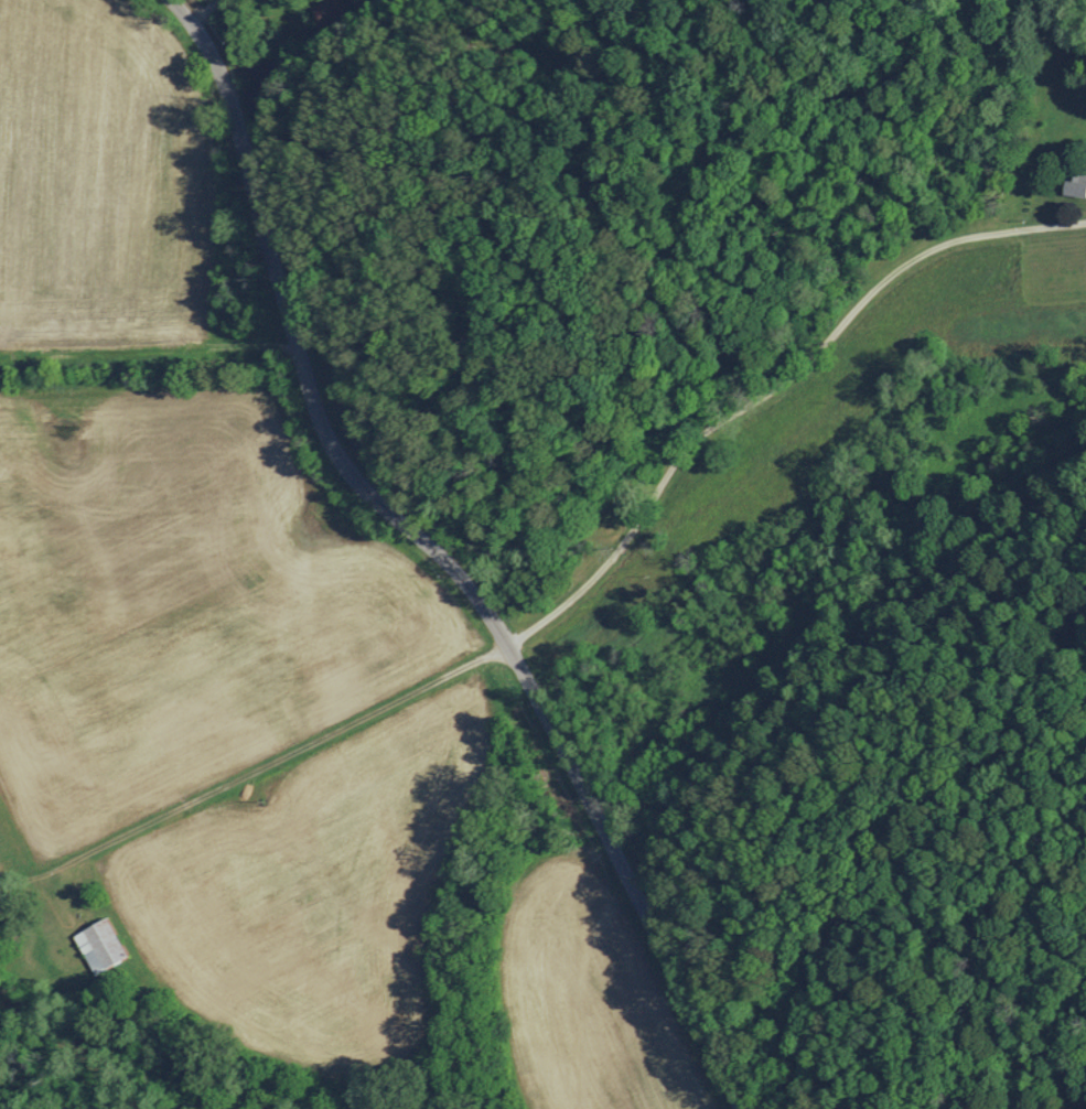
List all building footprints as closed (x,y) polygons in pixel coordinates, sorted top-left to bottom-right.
[(1085,198),(1085,171),(1068,168),(1064,194),(1085,198)] [(95,974),(128,956),(107,916),(73,934),(95,974)]
